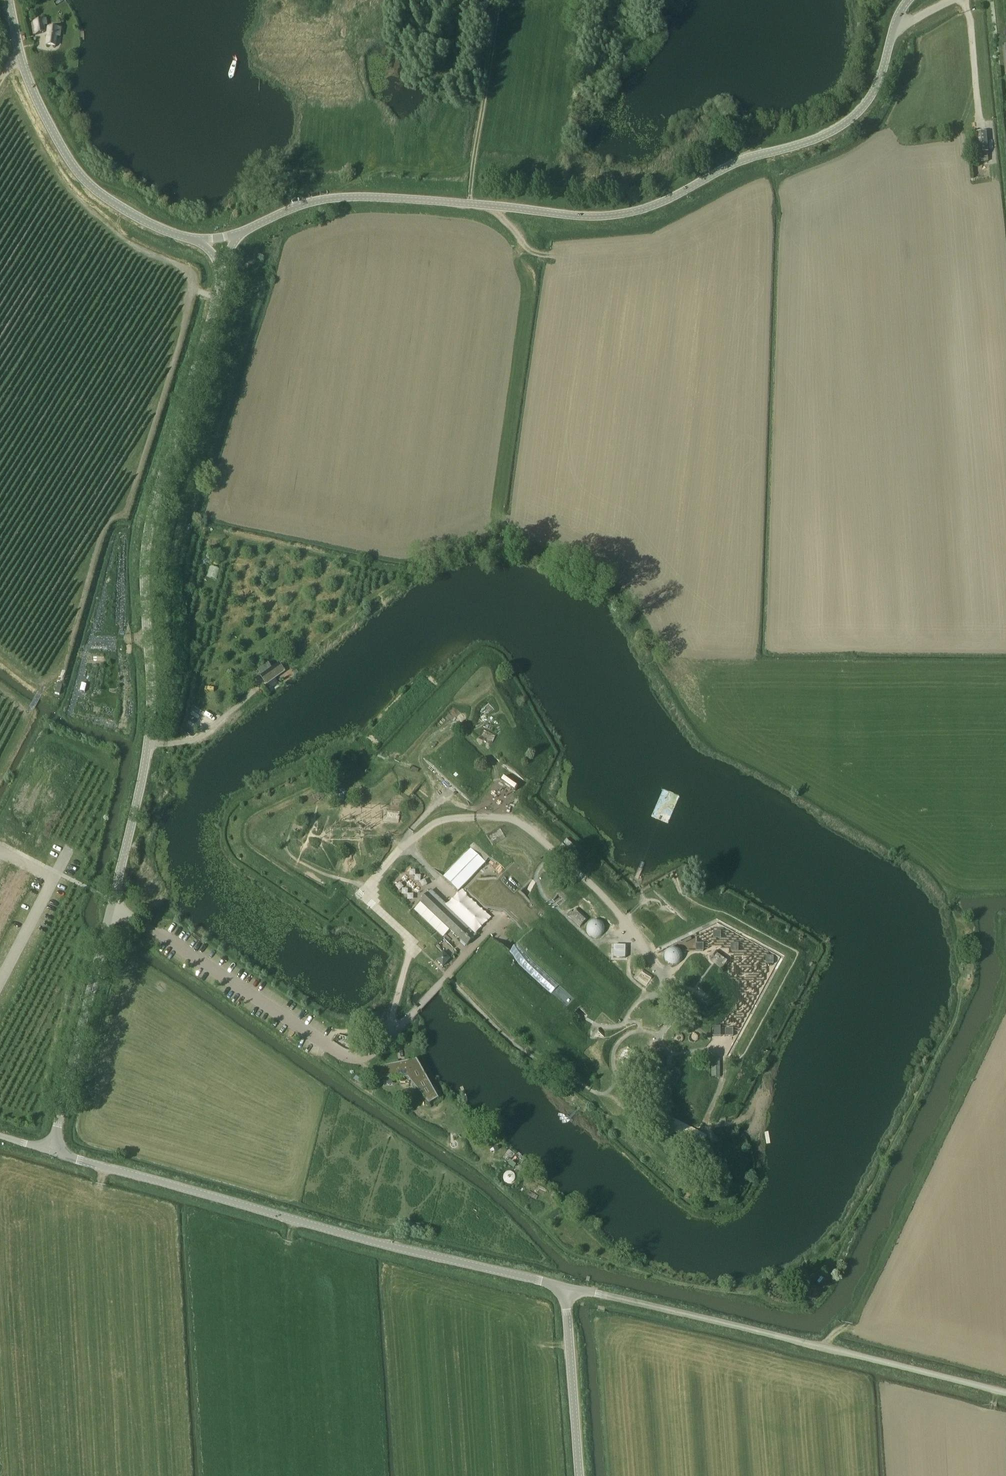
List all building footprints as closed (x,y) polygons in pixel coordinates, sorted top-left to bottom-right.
[(32,22),(34,35),(46,32),(44,20),(32,22)] [(61,30),(48,29),(47,46),(56,47),(57,37),(60,37),(61,30)] [(988,153),(986,133),(974,134),(976,154),(988,153)] [(279,665),(260,678),(266,686),(284,672),(279,665)] [(278,678),(267,686),(272,691),(282,683),(278,678)] [(500,736),(486,729),(480,741),(494,747),(500,736)] [(402,814),(386,812),(384,824),(400,827),(402,814)] [(501,828),(488,836),(494,846),(507,839),(501,828)] [(545,860),(551,854),(532,838),(527,844),(545,860)] [(567,839),(559,848),(568,856),(576,847),(567,839)] [(444,878),(458,891),(485,863),(471,850),(444,878)] [(534,863),(532,860),(531,861),(529,857),(527,854),(526,854),(525,852),(524,853),(534,866),(535,865),(533,864),(534,863)] [(555,883),(553,879),(552,880),(550,876),(551,876),(548,873),(547,872),(546,872),(555,885),(556,885),(555,883)] [(564,900),(560,904),(562,905),(567,900),(575,891),(566,883),(558,892),(553,898),(555,899),(559,895),(561,897),(564,900)] [(477,934),(431,890),(419,901),(466,946),(477,934)] [(653,891),(684,920),(685,918),(686,918),(687,920),(697,961),(692,971),(691,972),(689,973),(681,983),(677,987),(672,986),(701,1013),(706,1018),(728,992),(708,976),(709,975),(707,973),(708,969),(696,922),(694,914),(678,899),(679,899),(670,892),(666,896),(664,895),(653,891)] [(592,901),(589,898),(588,899),(585,896),(582,893),(582,894),(580,892),(580,893),(581,894),(592,903),(593,903),(591,901),(592,901)] [(589,918),(578,908),(569,917),(581,927),(589,918)] [(615,920),(612,918),(609,915),(609,914),(607,912),(606,912),(605,911),(604,911),(615,923),(616,922),(614,921),(615,920)] [(587,927),(587,929),(587,932),(589,935),(591,937),(593,938),(596,938),(599,937),(602,936),(603,934),(604,932),(605,928),(604,926),(603,923),(601,921),(598,920),(595,920),(592,920),(590,922),(588,924),(587,927)] [(424,929),(420,932),(427,940),(431,937),(424,929)] [(583,1020),(577,1014),(579,1011),(580,1010),(587,1016),(584,1006),(576,999),(589,985),(578,974),(580,973),(545,941),(534,931),(516,948),(523,954),(517,961),(515,959),(491,935),(507,958),(495,971),(539,1015),(542,1012),(555,1024),(567,1009),(574,1016),(583,1020)] [(626,958),(626,944),(614,945),(614,958),(626,958)] [(663,953),(663,956),(664,959),(665,961),(667,963),(671,965),(673,965),(676,964),(678,963),(680,960),(681,958),(681,955),(681,952),(679,950),(677,948),(674,947),(672,946),(669,947),(666,948),(664,951),(663,953)] [(729,960),(718,952),(712,961),(722,969),(729,960)] [(450,959),(443,953),(436,961),(443,968),(450,959)] [(655,977),(641,966),(632,977),(647,988),(655,977)] [(721,1035),(721,1025),(713,1025),(713,1035),(721,1035)] [(610,1038),(599,1028),(590,1037),(602,1048),(610,1038)] [(380,1079),(408,1079),(429,1104),(437,1098),(417,1061),(405,1063),(380,1067),(380,1079)] [(368,1086),(366,1089),(373,1094),(375,1090),(368,1086)] [(661,1096),(647,1089),(641,1100),(655,1107),(661,1096)] [(672,1132),(666,1140),(677,1148),(683,1139),(672,1132)] [(797,1271),(794,1275),(794,1279),(801,1280),(805,1276),(803,1271),(797,1271)]
